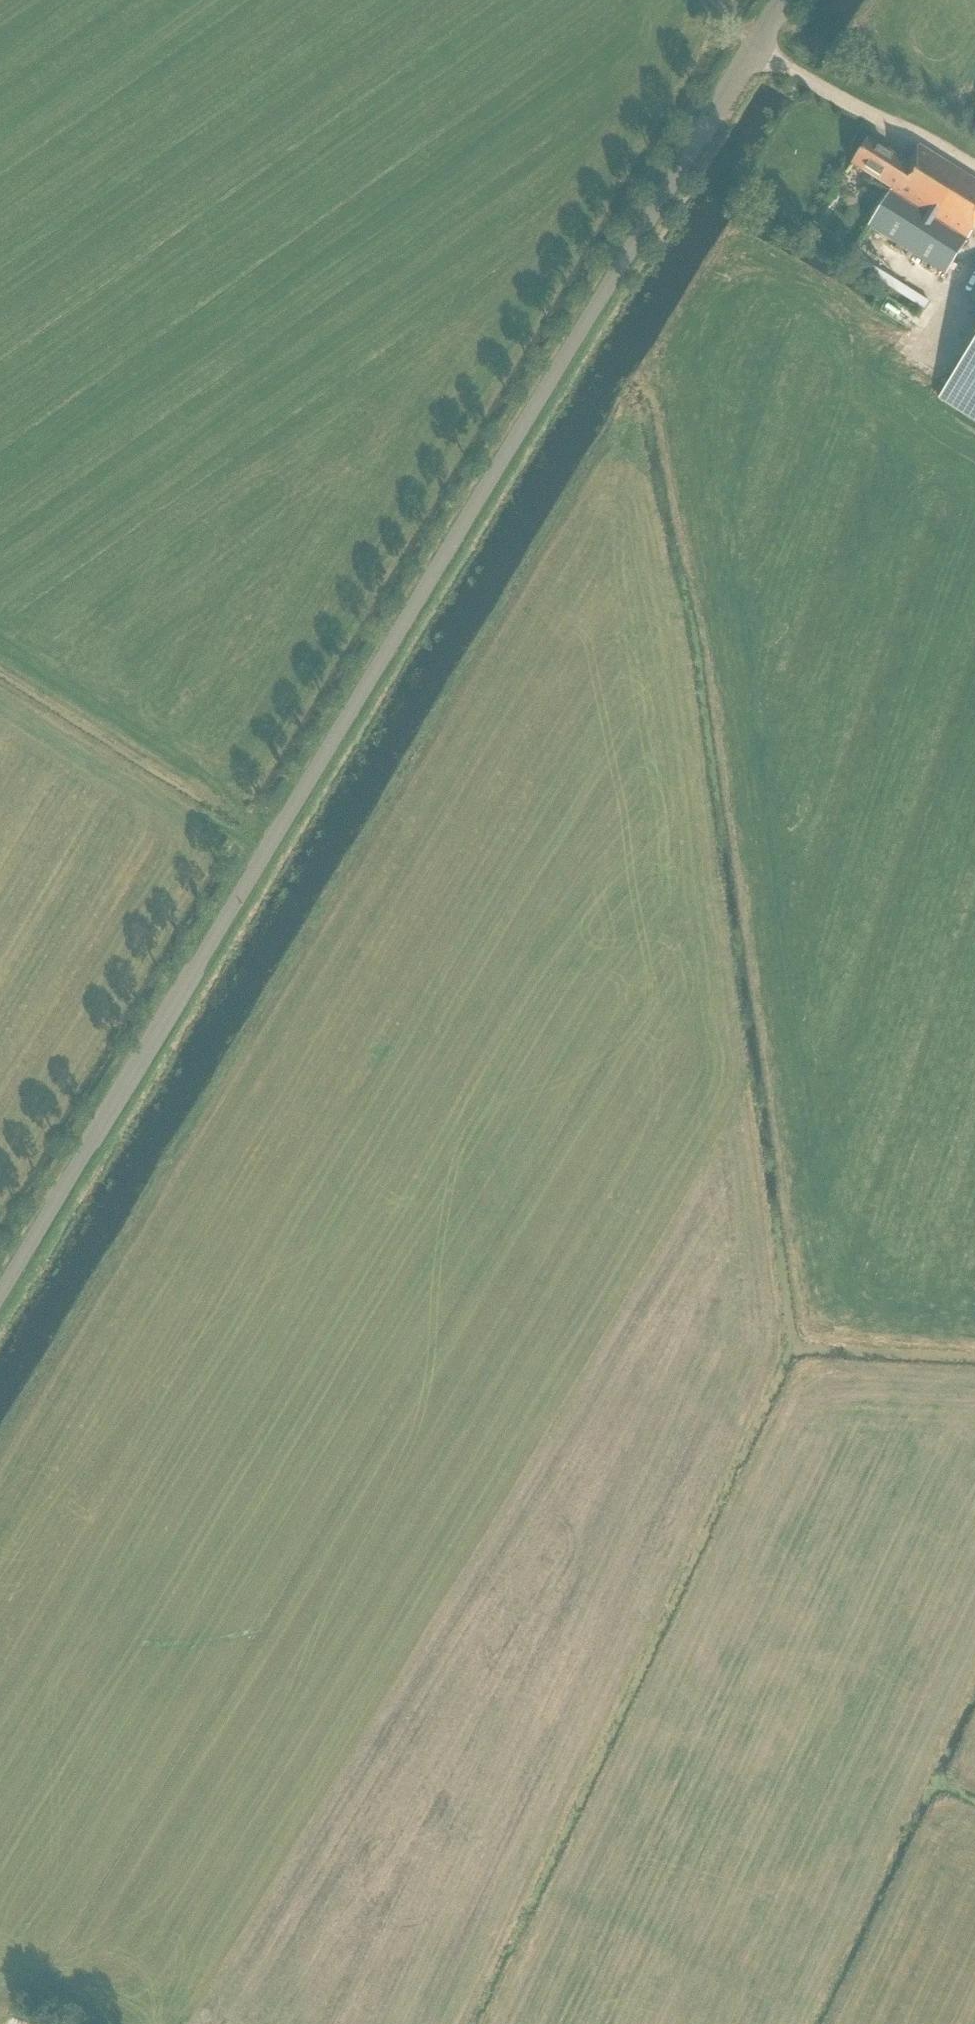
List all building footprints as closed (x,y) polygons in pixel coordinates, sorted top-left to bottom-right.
[(974,228),(974,182),(918,146),(907,164),(868,140),(852,165),(891,189),(867,228),(945,276),(974,228)] [(939,398),(974,421),(974,341),(939,398)]
